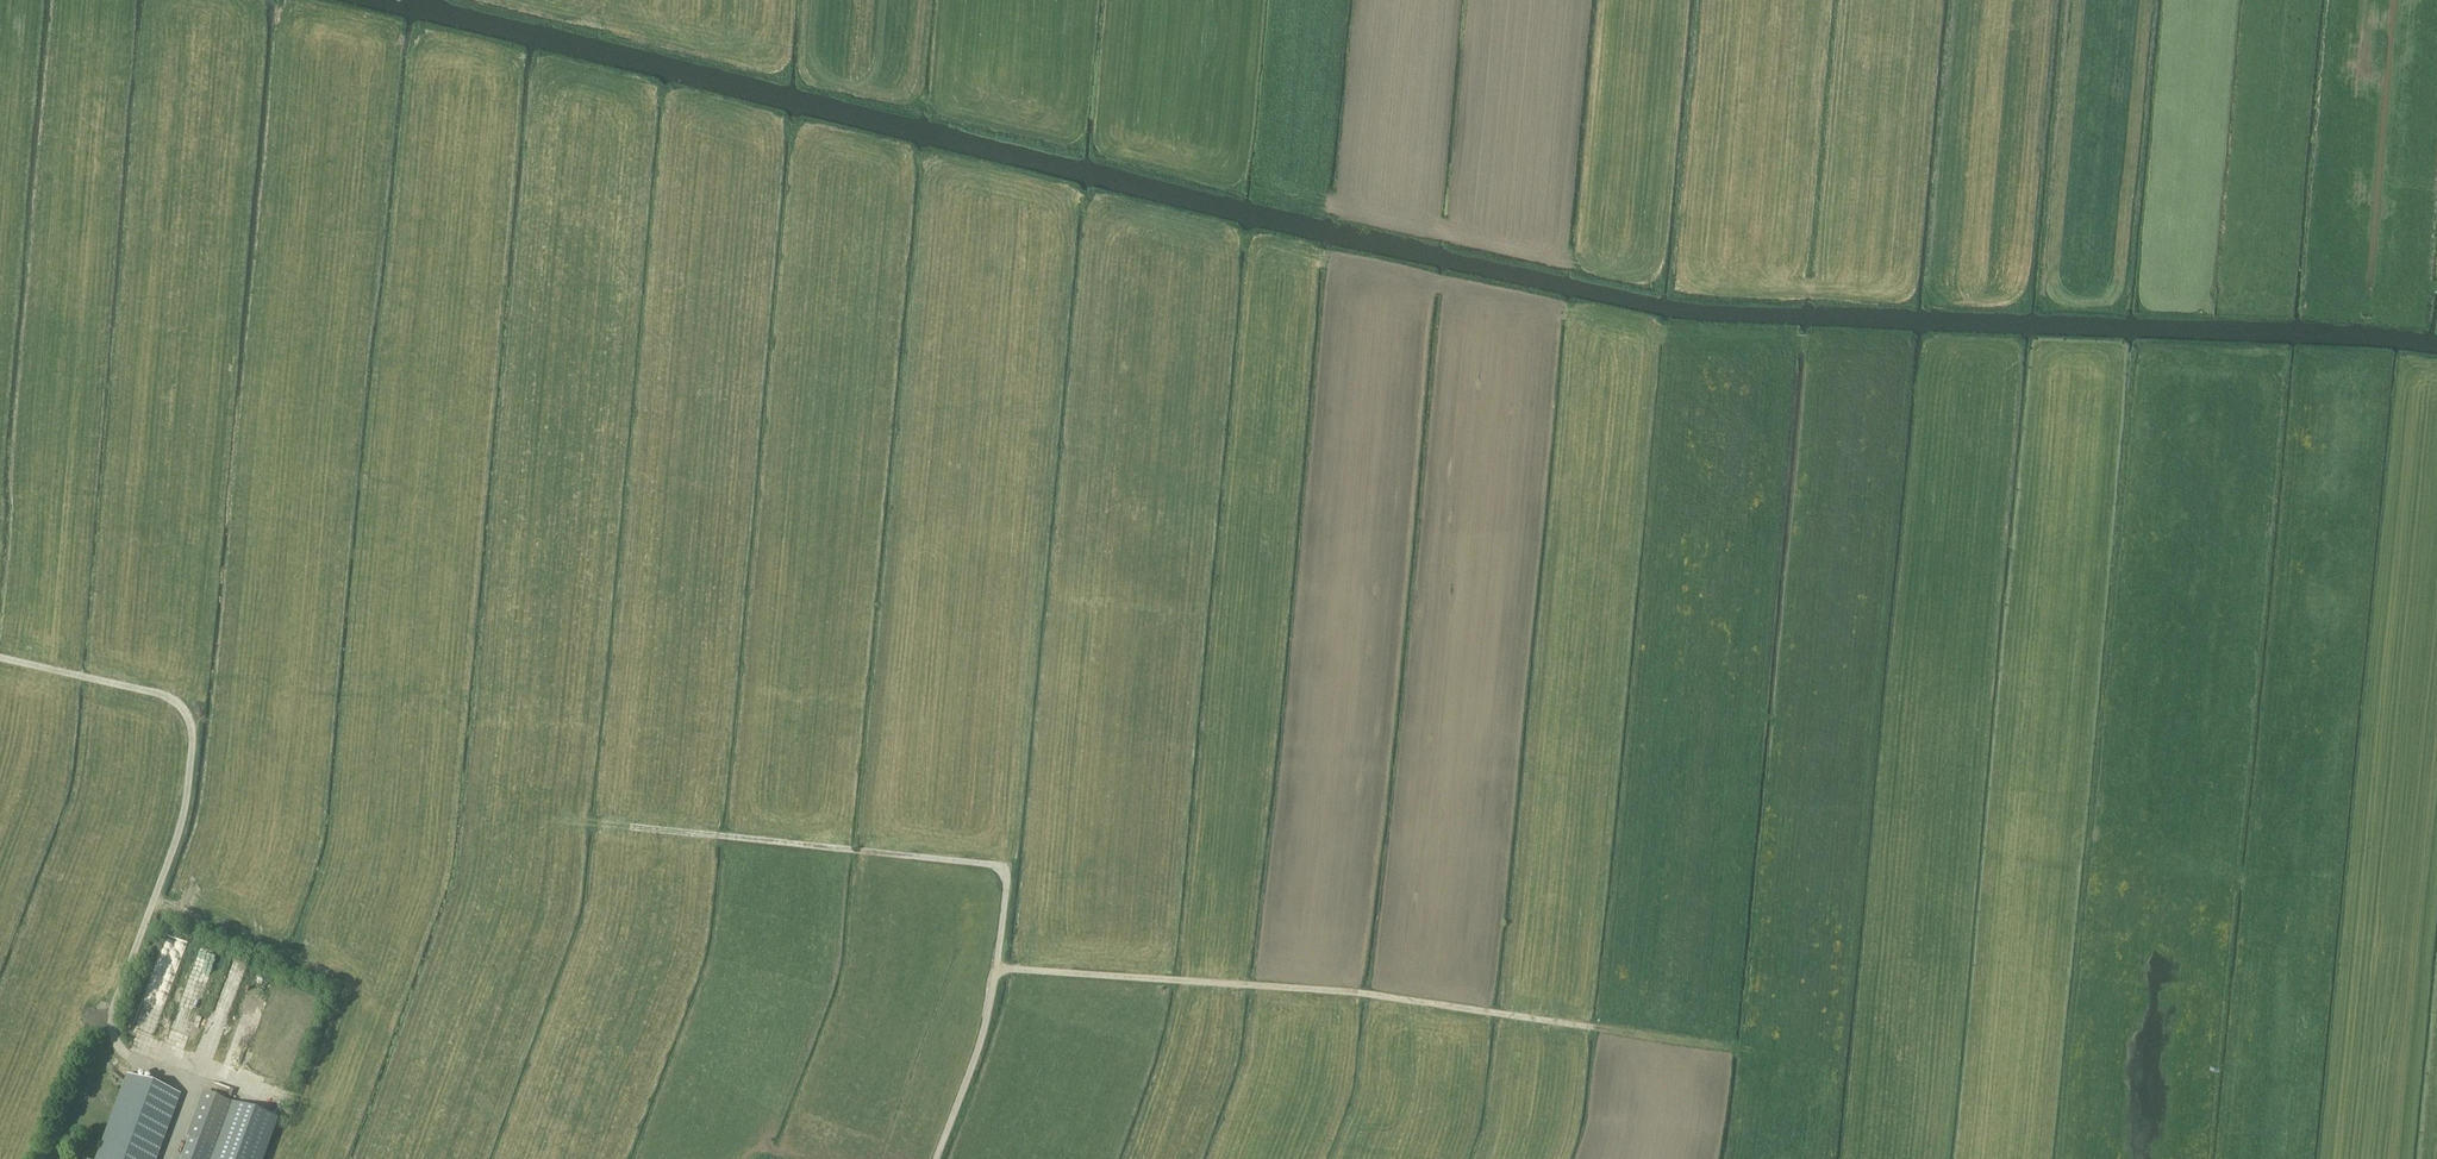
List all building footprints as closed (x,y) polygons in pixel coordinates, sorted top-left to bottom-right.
[(180,1095),(127,1076),(96,1158),(156,1158),(180,1095)] [(209,1094),(192,1140),(216,1149),(233,1103),(209,1094)] [(233,1103),(216,1149),(212,1158),(264,1158),(278,1120),(233,1103)]
